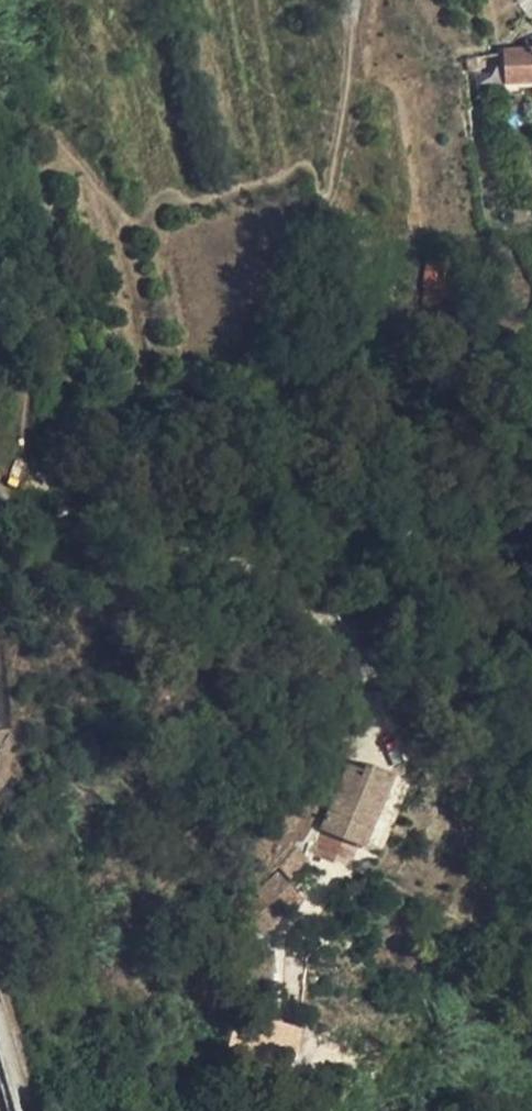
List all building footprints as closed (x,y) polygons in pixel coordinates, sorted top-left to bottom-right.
[(530,22),(531,21),(531,0),(515,0),(530,22)] [(503,48),(506,84),(531,82),(531,46),(503,48)] [(440,306),(446,264),(429,261),(423,303),(440,306)] [(364,847),(394,774),(368,762),(364,770),(349,763),(308,862),(325,869),(330,858),(355,869),(364,847)] [(297,846),(278,866),(290,877),(309,857),(297,846)] [(239,909),(264,935),(303,897),(277,871),(239,909)] [(271,1041),(298,1047),(302,1026),(275,1021),(271,1041)]
